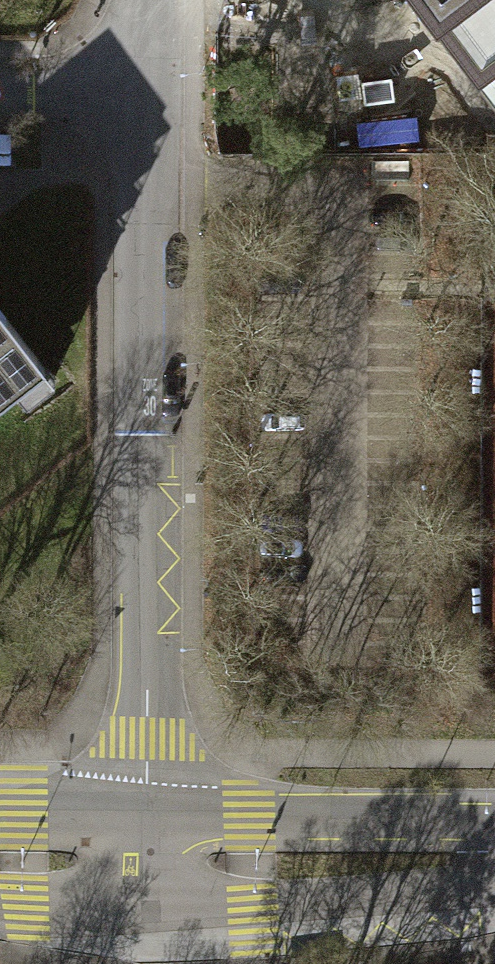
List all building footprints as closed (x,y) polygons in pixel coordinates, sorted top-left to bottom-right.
[(465,89),(488,71),(494,81),(494,0),(397,0),(465,89)] [(19,392),(29,404),(56,383),(0,311),(0,407),(19,392)]
